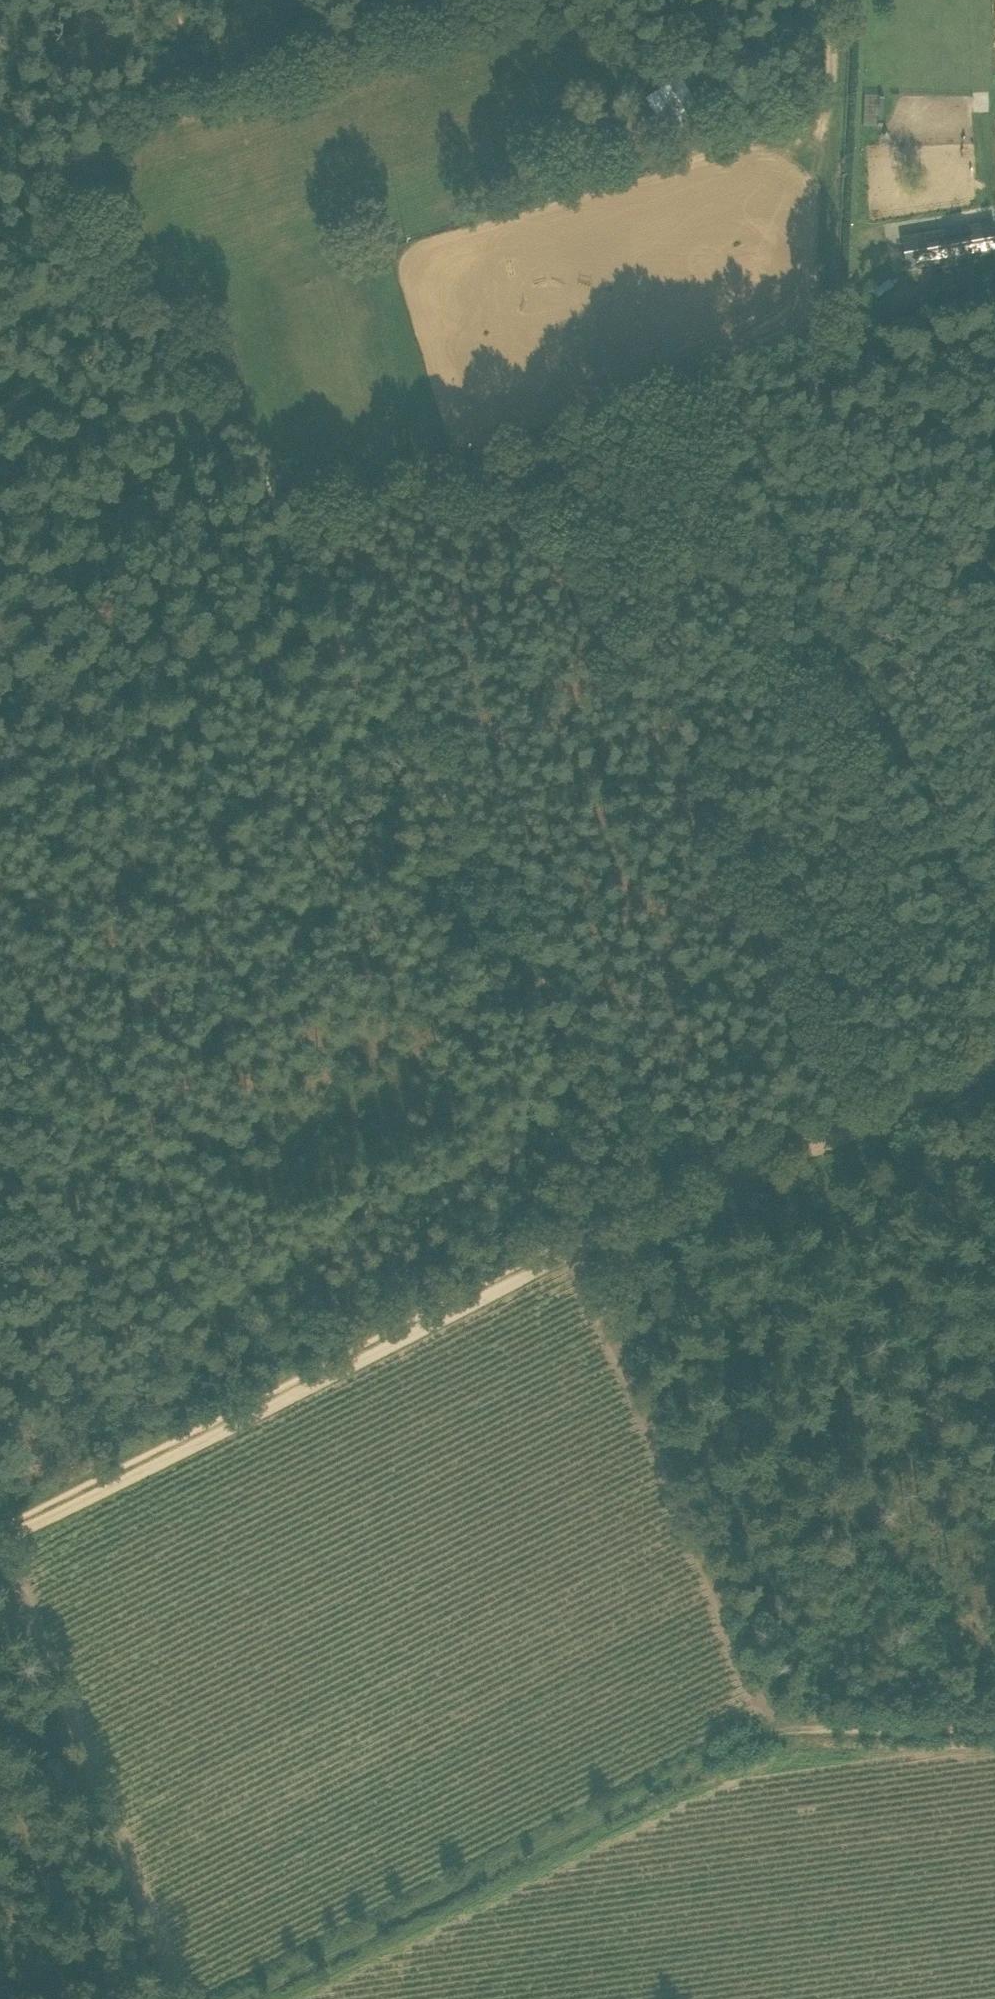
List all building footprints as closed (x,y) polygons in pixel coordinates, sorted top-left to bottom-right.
[(679,127),(719,100),(698,68),(648,102),(671,135),(680,129),(679,127)] [(922,262),(994,248),(994,241),(992,225),(917,240),(922,262)]
